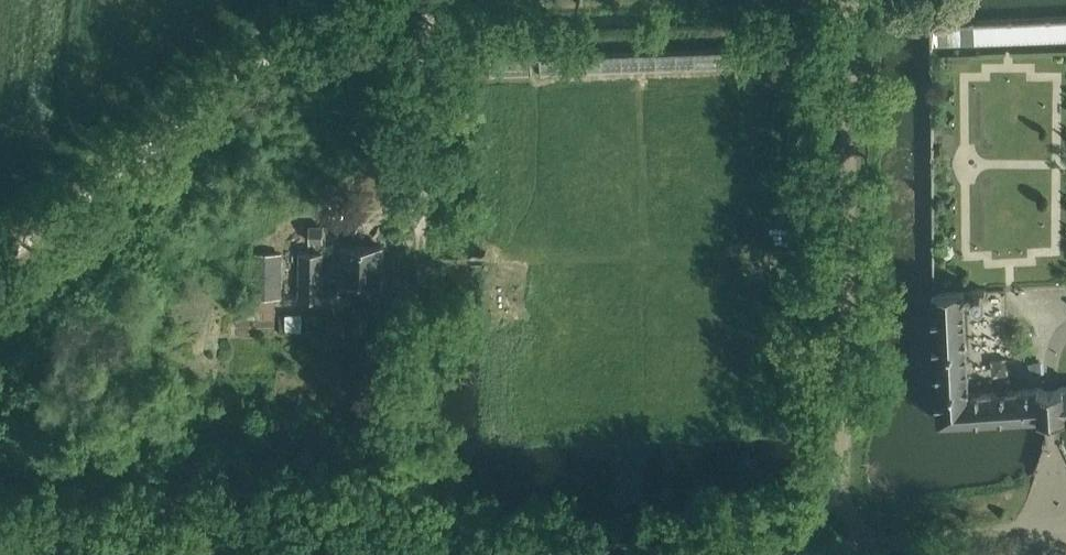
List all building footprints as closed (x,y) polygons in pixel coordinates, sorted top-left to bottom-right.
[(931,24),(931,56),(1008,53),(1065,52),(1065,21),(931,24)] [(786,47),(489,56),(490,77),(532,75),(531,57),(540,57),(541,75),(735,69),(735,52),(744,51),(745,69),(787,68),(786,47)] [(313,226),(299,226),(299,241),(313,241),(313,226)] [(342,288),(382,289),(381,266),(382,266),(382,246),(343,245),(342,288)] [(302,252),(302,298),(323,298),(323,253),(302,252)] [(251,254),(250,296),(281,297),(281,255),(251,254)] [(1052,387),(1038,388),(1038,389),(969,392),(968,373),(964,292),(935,293),(940,422),(1052,416),(1065,415),(1065,387),(1052,387)] [(981,292),(975,292),(971,296),(971,303),(975,306),(981,305),(984,301),(984,296),(981,292)] [(971,357),(972,374),(990,373),(989,357),(971,357)]
